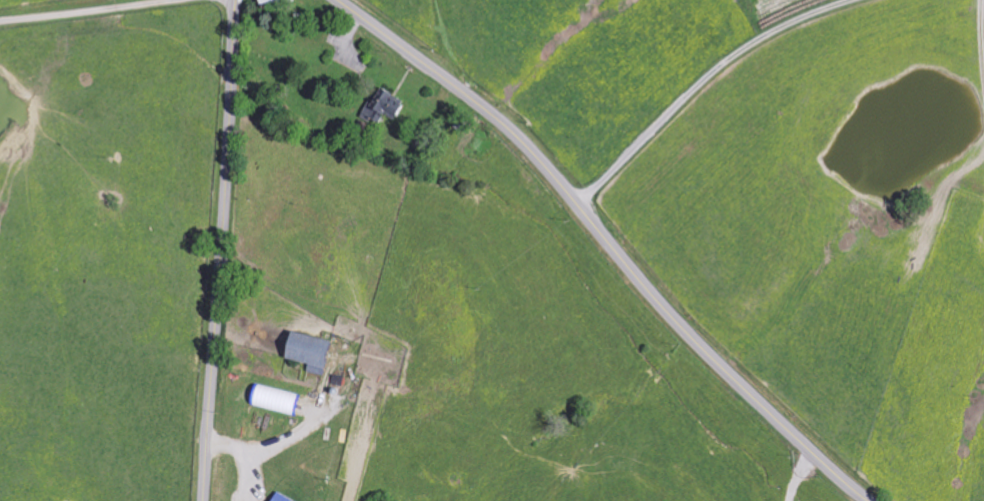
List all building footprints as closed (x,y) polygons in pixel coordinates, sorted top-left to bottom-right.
[(281,358),(308,364),(306,371),(321,375),(329,340),(287,330),(281,358)] [(293,416),(299,395),(257,383),(251,404),(293,416)] [(273,492),(269,500),(294,500),(273,492)]
